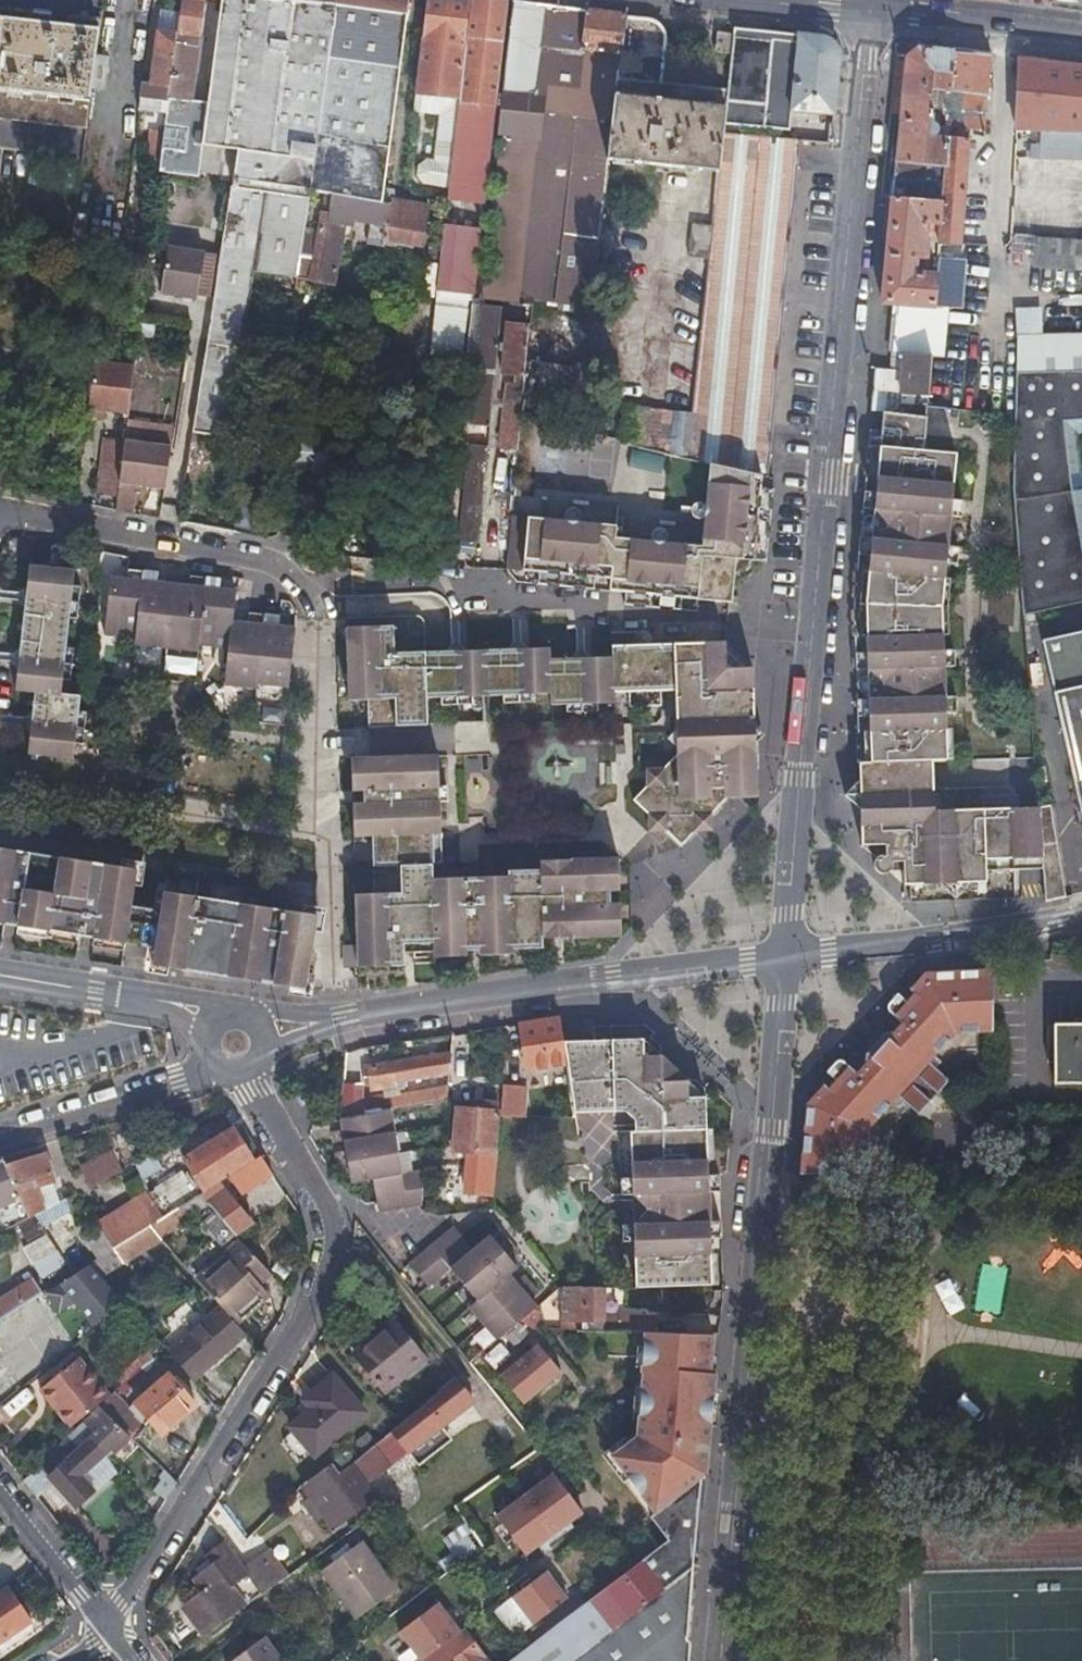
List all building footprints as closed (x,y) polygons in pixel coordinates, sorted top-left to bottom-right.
[(177,34),(169,97),(179,98),(181,83),(191,85),(202,0),(181,0),(177,34)] [(308,195),(334,0),(220,0),(208,102),(202,144),(234,149),(230,179),(222,253),(218,273),(214,300),(193,432),(220,436),(241,264),(245,233),(302,240),(308,195)] [(372,203),(383,204),(406,0),(334,0),(308,195),(326,197),(372,203)] [(464,38),(468,0),(425,0),(417,67),(460,72),(461,63),(464,38)] [(464,38),(481,40),(478,64),(497,66),(504,0),(502,0),(468,0),(464,38)] [(500,132),(529,135),(539,47),(544,7),(515,3),(500,132)] [(539,47),(549,48),(558,49),(563,7),(544,5),(544,7),(539,47)] [(622,29),(624,18),(624,14),(583,9),(579,49),(620,54),(622,29)] [(86,127),(100,19),(68,15),(67,25),(0,17),(0,117),(86,127)] [(646,20),(624,18),(622,29),(620,54),(607,160),(717,173),(721,137),(722,125),(725,92),(656,84),(661,39),(646,20)] [(826,39),(773,32),(750,29),(732,27),(731,36),(729,56),(725,92),(722,125),(789,132),(790,119),(809,121),(810,114),(833,117),(838,60),(838,52),(837,49),(835,47),(831,42),(826,39)] [(169,97),(177,34),(156,31),(150,84),(141,83),(138,109),(167,113),(169,97)] [(731,36),(725,35),(718,35),(717,55),(729,56),(731,36)] [(930,89),(949,91),(952,48),(916,43),(903,55),(893,162),(944,167),(946,137),(935,136),(936,135),(937,131),(937,130),(936,126),(935,125),(932,123),(931,122),(927,123),(930,89)] [(513,276),(593,285),(607,160),(620,54),(579,49),(579,51),(558,49),(549,48),(539,47),(529,135),(513,276)] [(989,53),(952,48),(949,91),(963,92),(962,108),(985,110),(985,103),(989,53)] [(1024,130),(1038,130),(1038,138),(1038,143),(1031,143),(1030,157),(1037,158),(1081,160),(1081,65),(1018,57),(1015,129),(1024,130)] [(460,72),(447,197),(482,201),(497,66),(478,64),(461,63),(460,72)] [(963,127),(983,129),(985,110),(962,108),(963,92),(949,91),(947,126),(963,127)] [(202,144),(208,102),(179,98),(169,97),(167,113),(159,170),(199,175),(202,144)] [(1024,138),(1038,138),(1038,130),(1024,130),(1024,138)] [(799,486),(831,144),(721,137),(717,173),(712,228),(708,262),(693,415),(626,406),(623,439),(622,445),(709,466),(760,477),(772,480),(799,486)] [(968,139),(946,137),(944,167),(941,204),(938,237),(937,244),(960,246),(968,139)] [(101,247),(102,237),(103,227),(93,226),(104,144),(84,141),(70,243),(101,247)] [(1037,158),(1033,237),(1037,237),(1066,239),(1081,240),(1081,160),(1037,158)] [(944,167),(893,162),(890,199),(941,204),(944,167)] [(367,244),(372,203),(326,197),(320,242),(302,240),(298,272),(294,303),(333,308),(340,259),(349,260),(351,243),(367,244)] [(926,236),(938,237),(941,204),(890,199),(889,205),(880,305),(893,306),(892,317),(931,321),(935,277),(922,275),(926,236)] [(712,228),(701,227),(690,225),(686,260),(708,262),(712,228)] [(436,292),(472,297),(479,230),(444,226),(436,292)] [(245,233),(241,264),(298,272),(302,240),(245,233)] [(1066,239),(1037,237),(1034,268),(1081,271),(1081,240),(1066,239)] [(218,273),(222,253),(185,248),(178,295),(214,300),(218,273)] [(936,262),(935,277),(931,321),(892,317),(891,317),(888,354),(899,355),(928,358),(940,358),(945,307),(959,309),(962,264),(936,262)] [(436,292),(438,271),(407,268),(403,299),(435,304),(436,292)] [(482,305),(479,338),(476,372),(479,372),(474,425),(491,427),(502,307),(482,305)] [(503,371),(510,371),(517,372),(515,390),(507,390),(503,437),(505,437),(503,467),(515,469),(519,421),(522,394),(529,324),(508,322),(503,371)] [(1009,347),(1010,374),(1081,371),(1081,344),(1009,347)] [(925,396),(928,358),(899,355),(898,373),(873,371),(870,412),(881,413),(896,415),(897,394),(925,396)] [(134,367),(93,359),(87,412),(105,415),(106,409),(128,413),(134,367)] [(580,401),(582,384),(584,367),(562,365),(559,398),(580,401)] [(1010,374),(1006,516),(1016,613),(1081,598),(1081,533),(1068,431),(1081,429),(1081,371),(1010,374)] [(559,398),(522,394),(519,421),(556,428),(559,398)] [(896,415),(881,413),(881,424),(923,429),(924,417),(896,415)] [(855,701),(856,735),(857,779),(843,796),(858,812),(859,848),(879,848),(879,856),(875,857),(871,860),(870,862),(868,866),(868,868),(870,873),(871,875),(874,878),(878,880),(883,880),(885,879),(888,876),(890,875),(892,871),(892,868),(902,868),(904,886),(981,885),(981,875),(981,864),(1012,863),(1010,815),(931,816),(930,766),(942,766),(942,721),(942,704),(941,675),(941,658),(941,611),(945,565),(946,550),(949,519),(951,503),(955,456),(921,452),(923,429),(881,424),(879,435),(879,443),(868,442),(861,511),(871,512),(884,529),(869,541),(858,540),(851,618),(854,672),(865,671),(879,687),(868,701),(855,701)] [(879,435),(868,434),(868,442),(879,443),(879,435)] [(125,441),(115,440),(106,438),(99,491),(118,494),(125,441)] [(171,445),(125,439),(125,441),(118,494),(116,510),(133,513),(137,484),(165,487),(171,445)] [(613,445),(573,444),(572,475),(612,476),(613,445)] [(304,470),(273,466),(268,501),(267,511),(291,515),(293,498),(300,499),(304,470)] [(675,588),(733,593),(735,578),(750,579),(752,565),(760,477),(709,466),(701,548),(630,542),(626,583),(675,588)] [(760,477),(752,565),(764,566),(772,480),(760,477)] [(264,538),(266,519),(267,511),(268,501),(237,497),(233,532),(264,538)] [(961,504),(951,503),(949,519),(959,520),(961,504)] [(484,506),(475,505),(466,504),(462,540),(480,541),(484,506)] [(537,575),(566,578),(593,580),(611,582),(614,541),(615,529),(510,519),(504,572),(537,575)] [(626,583),(630,542),(614,541),(611,582),(610,595),(625,597),(626,583)] [(957,551),(946,550),(945,565),(956,566),(957,551)] [(37,730),(71,734),(72,725),(74,709),(76,695),(57,692),(59,680),(60,663),(62,647),(66,617),(67,601),(69,585),(71,570),(26,564),(23,586),(33,587),(32,605),(21,605),(17,647),(27,649),(25,667),(15,666),(12,687),(31,690),(29,712),(39,713),(37,730)] [(752,565),(750,579),(764,567),(764,566),(752,565)] [(124,579),(108,577),(103,634),(133,637),(132,643),(195,651),(196,645),(226,648),(222,685),(254,689),(255,683),(284,685),(291,629),(275,627),(275,616),(245,612),(244,623),(243,634),(227,632),(228,621),(231,592),(215,590),(216,580),(125,569),(124,579)] [(565,589),(566,578),(537,575),(536,586),(565,589)] [(592,591),(593,580),(566,578),(565,589),(592,591)] [(737,588),(750,579),(735,578),(732,599),(737,600),(737,588)] [(675,601),(675,588),(626,583),(625,597),(675,601)] [(69,585),(67,601),(76,602),(78,585),(69,585)] [(33,587),(23,586),(21,605),(32,605),(33,587)] [(733,593),(675,588),(675,601),(681,601),(699,603),(736,606),(737,600),(732,599),(733,593)] [(698,614),(699,603),(681,601),(675,601),(625,597),(624,608),(698,614)] [(67,601),(66,617),(74,618),(76,602),(67,601)] [(228,621),(227,632),(243,634),(244,623),(228,621)] [(368,726),(380,725),(426,724),(425,706),(441,705),(457,704),(473,704),(504,702),(519,702),(535,701),(550,701),(550,712),(566,712),(581,711),(596,711),(612,710),(612,700),(610,664),(549,666),(548,646),(392,652),(391,625),(345,628),(348,699),(367,698),(368,726)] [(1041,637),(1081,821),(1081,627),(1041,637)] [(27,649),(17,647),(15,666),(25,667),(27,649)] [(62,647),(60,663),(69,663),(71,648),(62,647)] [(701,832),(702,832),(711,832),(712,813),(721,804),(757,802),(752,675),(725,648),(677,649),(610,652),(610,664),(612,700),(629,700),(630,716),(661,715),(661,699),(675,698),(677,776),(648,778),(654,784),(634,808),(681,853),(701,832)] [(953,658),(941,658),(941,675),(954,674),(953,658)] [(60,663),(59,680),(67,681),(69,663),(60,663)] [(520,710),(535,709),(535,701),(519,702),(520,710)] [(505,711),(520,710),(519,702),(504,702),(505,711)] [(955,703),(942,704),(942,721),(956,720),(955,703)] [(442,714),(458,713),(457,704),(441,705),(442,714)] [(458,713),(474,712),(473,704),(457,704),(458,713)] [(74,709),(72,725),(82,726),(84,710),(74,709)] [(581,711),(566,712),(567,720),(581,719),(581,711)] [(581,719),(596,718),(596,711),(581,711),(581,719)] [(39,713),(29,712),(27,730),(37,732),(37,730),(39,713)] [(618,722),(575,723),(575,741),(618,740),(618,722)] [(457,750),(479,749),(478,723),(456,723),(457,750)] [(71,734),(70,742),(80,743),(82,726),(72,725),(71,734)] [(70,742),(71,734),(37,730),(37,732),(27,730),(25,745),(69,750),(70,742)] [(69,757),(69,750),(25,745),(25,751),(69,757)] [(404,944),(417,943),(417,934),(434,933),(434,939),(434,946),(449,945),(450,956),(467,955),(467,944),(480,944),(481,955),(498,954),(497,944),(512,943),(512,938),(526,938),(527,947),(543,947),(543,938),(563,936),(614,934),(613,920),(620,920),(619,896),(610,897),(610,895),(610,889),(619,888),(618,856),(539,859),(539,866),(508,868),(508,875),(433,877),(432,863),(442,862),(439,753),(361,756),(362,772),(352,773),(352,789),(362,789),(363,802),(352,803),(353,820),(363,820),(363,825),(363,835),(371,835),(372,864),(373,893),(356,893),(359,966),(405,964),(404,944)] [(351,757),(352,773),(362,772),(361,756),(351,757)] [(1010,815),(1012,863),(1013,874),(1042,873),(1036,813),(1010,815)] [(363,820),(353,820),(354,836),(363,835),(363,825),(363,820)] [(304,985),(314,914),(162,889),(160,908),(130,903),(135,867),(104,862),(102,870),(88,868),(89,860),(0,846),(0,922),(4,922),(5,911),(18,913),(16,924),(33,927),(34,916),(49,918),(64,920),(63,931),(109,938),(111,927),(126,929),(124,940),(154,945),(153,952),(168,954),(167,964),(184,967),(186,957),(199,959),(198,969),(215,972),(217,962),(230,963),(245,966),(243,976),(304,985)] [(104,862),(89,860),(88,868),(102,870),(104,862)] [(981,864),(981,875),(1013,874),(1012,863),(981,864)] [(5,911),(4,922),(16,924),(18,913),(5,911)] [(33,927),(48,929),(49,918),(34,916),(33,927)] [(48,929),(63,931),(64,920),(49,918),(48,929)] [(613,920),(614,934),(621,934),(620,920),(613,920)] [(124,940),(126,929),(111,927),(109,938),(124,940)] [(417,934),(417,943),(434,943),(434,939),(434,933),(417,934)] [(512,943),(513,948),(527,947),(526,938),(512,938),(512,943)] [(497,944),(498,954),(513,953),(513,948),(512,943),(497,944)] [(449,945),(434,946),(435,956),(450,956),(449,945)] [(152,962),(167,964),(168,954),(153,952),(152,962)] [(186,957),(184,967),(198,969),(199,959),(186,957)] [(215,972),(228,974),(230,963),(217,962),(215,972)] [(230,963),(228,974),(243,976),(245,966),(230,963)] [(967,969),(970,1033),(987,1031),(986,967),(967,969)] [(907,994),(904,998),(901,1001),(892,994),(883,1006),(884,1015),(877,1023),(882,1036),(868,1051),(853,1050),(843,1061),(835,1059),(827,1068),(836,1077),(829,1085),(822,1079),(806,1095),(799,1174),(887,1170),(885,1126),(907,1105),(914,1112),(946,1078),(938,1070),(956,1049),(971,1048),(970,1033),(967,969),(916,973),(903,989),(907,994)] [(518,1023),(521,1046),(524,1069),(567,1063),(563,1042),(562,1039),(559,1017),(518,1023)] [(705,1096),(688,1097),(687,1080),(687,1079),(673,1079),(662,1080),(661,1068),(660,1054),(658,1054),(641,1053),(640,1040),(640,1039),(563,1042),(567,1063),(576,1112),(624,1110),(633,1099),(643,1099),(643,1112),(634,1119),(634,1133),(629,1133),(631,1177),(632,1195),(634,1225),(635,1241),(637,1285),(713,1282),(711,1238),(711,1221),(709,1190),(708,1174),(705,1096)] [(652,1049),(640,1040),(641,1053),(658,1054),(652,1049)] [(369,1078),(370,1083),(371,1088),(395,1084),(396,1086),(406,1084),(405,1079),(449,1073),(450,1052),(362,1066),(364,1079),(369,1078)] [(672,1067),(661,1068),(662,1080),(673,1079),(672,1067)] [(705,1094),(687,1080),(688,1097),(705,1096),(705,1094)] [(359,1083),(342,1082),(340,1117),(357,1114),(359,1083)] [(447,1085),(424,1089),(400,1093),(401,1100),(395,1101),(395,1108),(446,1099),(447,1085)] [(517,1089),(501,1088),(499,1115),(515,1115),(517,1089)] [(633,1099),(624,1110),(634,1119),(643,1112),(643,1099),(633,1099)] [(475,1101),(474,1105),(474,1108),(457,1107),(455,1148),(468,1150),(466,1193),(494,1194),(497,1151),(494,1151),(496,1102),(475,1101)] [(368,1177),(371,1192),(376,1213),(422,1204),(425,1169),(401,1172),(390,1109),(357,1114),(340,1117),(337,1117),(338,1126),(329,1128),(330,1137),(340,1136),(342,1146),(333,1148),(337,1171),(347,1169),(349,1181),(368,1177)] [(182,1158),(203,1190),(253,1159),(233,1125),(182,1158)] [(123,1170),(118,1161),(114,1152),(84,1167),(93,1185),(123,1170)] [(152,1153),(133,1164),(142,1179),(161,1168),(152,1153)] [(36,1207),(43,1204),(37,1188),(42,1185),(40,1178),(49,1175),(44,1156),(32,1160),(29,1155),(2,1162),(18,1198),(26,1219),(39,1213),(36,1207)] [(182,1174),(181,1172),(179,1171),(145,1193),(161,1217),(199,1193),(210,1205),(235,1235),(251,1222),(229,1196),(237,1190),(240,1193),(271,1173),(260,1155),(253,1159),(203,1190),(199,1193),(185,1172),(182,1174)] [(18,1198),(2,1162),(1,1158),(0,1158),(0,1205),(18,1198)] [(719,1174),(708,1174),(709,1190),(720,1190),(719,1174)] [(56,1204),(49,1175),(40,1178),(42,1185),(37,1188),(43,1204),(36,1207),(39,1213),(56,1204)] [(620,1196),(632,1195),(631,1177),(619,1178),(620,1196)] [(186,1221),(210,1205),(199,1193),(161,1217),(151,1223),(162,1236),(186,1221)] [(8,1229),(26,1219),(18,1198),(0,1205),(0,1210),(8,1229)] [(101,1231),(112,1248),(145,1227),(134,1210),(101,1231)] [(71,1270),(78,1265),(86,1260),(59,1217),(44,1226),(71,1270)] [(721,1221),(711,1221),(711,1238),(722,1237),(721,1221)] [(145,1227),(112,1248),(123,1263),(163,1238),(162,1236),(151,1223),(145,1227)] [(452,1225),(404,1263),(424,1287),(447,1268),(474,1302),(469,1305),(496,1340),(522,1318),(535,1307),(538,1305),(529,1296),(538,1289),(524,1273),(507,1286),(501,1278),(509,1271),(503,1263),(519,1251),(505,1234),(496,1241),(490,1234),(471,1248),(452,1225)] [(623,1242),(635,1241),(634,1225),(622,1225),(623,1242)] [(82,1238),(95,1258),(112,1248),(101,1231),(99,1228),(82,1238)] [(269,1273),(240,1240),(197,1278),(222,1307),(237,1324),(268,1295),(258,1284),(269,1273)] [(35,1286),(30,1279),(0,1298),(0,1319),(40,1293),(35,1286)] [(646,1330),(656,1331),(657,1316),(604,1315),(604,1287),(563,1287),(563,1328),(646,1330)] [(133,1331),(143,1323),(126,1304),(104,1321),(136,1358),(148,1348),(133,1331)] [(191,1379),(218,1356),(245,1334),(237,1324),(222,1307),(168,1353),(191,1379)] [(538,1308),(535,1307),(522,1318),(534,1327),(538,1327),(538,1308)] [(385,1393),(405,1377),(425,1361),(394,1321),(353,1354),(385,1393)] [(646,1330),(638,1433),(611,1453),(655,1510),(698,1478),(706,1472),(700,1464),(702,1442),(709,1442),(716,1372),(711,1371),(715,1333),(656,1331),(646,1330)] [(492,1370),(510,1359),(500,1342),(482,1353),(492,1370)] [(535,1346),(497,1378),(521,1405),(558,1373),(535,1346)] [(105,1396),(92,1379),(78,1363),(41,1391),(69,1425),(105,1396)] [(322,1401),(306,1414),(291,1427),(295,1432),(284,1441),(300,1460),(311,1452),(314,1456),(365,1415),(332,1375),(314,1390),(322,1401)] [(162,1434),(178,1421),(194,1407),(168,1376),(136,1403),(162,1434)] [(352,1464),(359,1472),(366,1480),(438,1421),(434,1417),(463,1392),(452,1378),(437,1390),(438,1392),(352,1464)] [(3,1412),(8,1419),(33,1399),(22,1385),(0,1402),(0,1408),(3,1412)] [(99,1405),(129,1434),(134,1438),(146,1425),(112,1392),(99,1405)] [(114,1450),(129,1434),(99,1405),(42,1460),(82,1499),(99,1483),(86,1469),(109,1446),(114,1450)] [(328,1491),(325,1493),(322,1496),(334,1510),(339,1506),(349,1517),(364,1506),(330,1462),(315,1475),(328,1491)] [(665,1587),(654,1571),(669,1559),(691,1564),(693,1534),(696,1512),(699,1480),(698,1478),(655,1510),(651,1514),(669,1540),(509,1660),(567,1660),(665,1587)] [(705,1482),(699,1480),(696,1512),(703,1509),(705,1482)] [(528,1490),(494,1516),(511,1538),(504,1543),(510,1551),(517,1546),(524,1555),(558,1529),(528,1490)] [(456,1558),(479,1549),(468,1523),(445,1532),(456,1558)] [(697,1562),(700,1537),(693,1534),(691,1564),(669,1559),(654,1571),(665,1587),(695,1564),(697,1562)] [(363,1617),(382,1604),(400,1591),(366,1541),(328,1568),(363,1617)] [(13,1566),(4,1553),(0,1555),(0,1575),(13,1566)] [(190,1611),(206,1633),(264,1592),(247,1569),(238,1556),(221,1568),(227,1577),(204,1593),(207,1597),(190,1611)] [(278,1576),(280,1575),(281,1574),(275,1567),(274,1569),(263,1557),(247,1569),(264,1592),(265,1594),(282,1582),(278,1576)] [(567,1660),(689,1660),(691,1643),(689,1636),(695,1564),(665,1587),(567,1660)] [(549,1570),(521,1590),(515,1582),(508,1587),(535,1623),(569,1597),(549,1570)] [(10,1634),(31,1619),(10,1589),(0,1596),(0,1641),(10,1634)] [(398,1633),(420,1660),(422,1660),(460,1632),(438,1603),(398,1633)] [(464,1629),(460,1632),(422,1660),(488,1660),(464,1629)] [(285,1660),(268,1636),(233,1660),(286,1660),(285,1660)]
